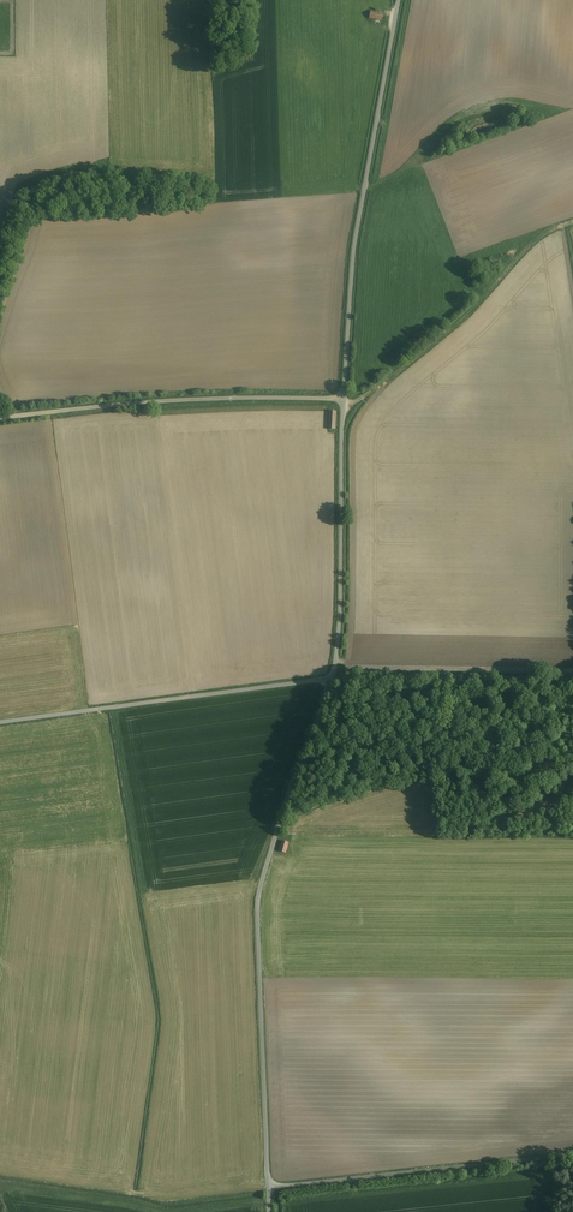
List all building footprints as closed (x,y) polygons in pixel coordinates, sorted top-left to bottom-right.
[(383,13),(370,11),(369,19),(382,21),(383,13)] [(289,843),(283,841),(279,851),(286,853),(289,843)]
